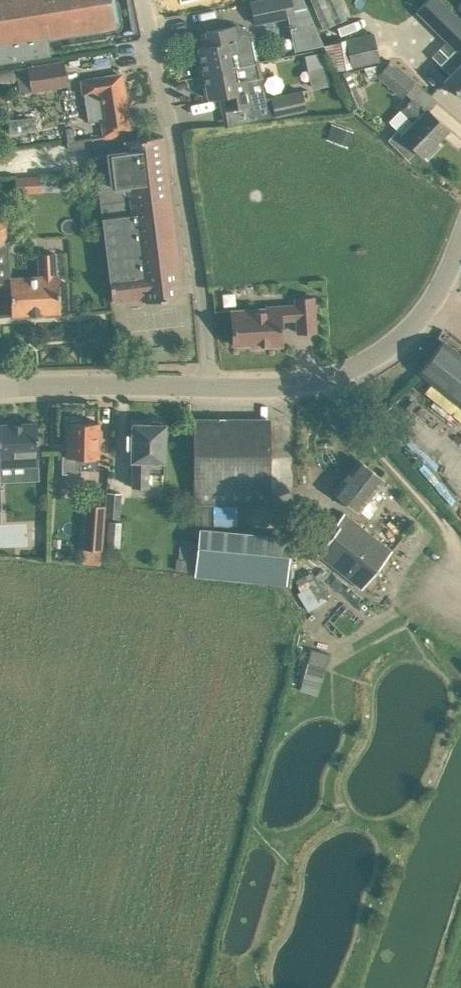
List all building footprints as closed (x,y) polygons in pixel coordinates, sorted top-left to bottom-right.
[(113,24),(109,0),(0,0),(0,63),(51,54),(48,35),(113,24)] [(251,1),(256,23),(288,16),(295,15),(292,0),(254,0),(251,1)] [(288,16),(295,50),(324,44),(304,0),(292,0),(295,15),(288,16)] [(320,28),(346,19),(338,0),(309,0),(320,28)] [(445,79),(460,95),(460,20),(440,0),(427,0),(417,10),(456,49),(440,64),(450,74),(445,79)] [(197,63),(199,73),(260,61),(253,33),(237,24),(206,31),(209,44),(199,46),(202,62),(197,63)] [(324,44),(336,70),(353,66),(380,60),(373,33),(346,39),(324,44)] [(322,52),(308,55),(311,68),(325,66),(322,52)] [(34,65),(38,91),(74,85),(70,60),(34,65)] [(365,66),(368,77),(378,76),(390,60),(365,66)] [(413,80),(390,60),(378,76),(400,95),(413,80)] [(260,61),(199,73),(201,85),(206,83),(210,99),(219,97),(223,110),(249,105),(252,120),(304,109),(299,89),(268,96),(260,61)] [(18,68),(21,92),(32,91),(29,67),(18,68)] [(348,70),(337,72),(344,89),(355,86),(348,70)] [(82,80),(89,120),(103,118),(106,136),(106,138),(130,134),(121,74),(82,80)] [(414,123),(403,134),(423,153),(428,157),(440,145),(436,140),(447,129),(427,110),(426,111),(412,98),(400,110),(414,123)] [(125,148),(94,152),(112,300),(143,296),(143,301),(183,296),(163,135),(124,140),(125,148)] [(78,138),(79,147),(93,145),(93,142),(92,138),(92,136),(78,138)] [(103,136),(92,138),(93,142),(93,145),(93,146),(107,144),(106,138),(106,136),(103,136)] [(41,175),(14,177),(15,193),(42,190),(41,175)] [(10,285),(10,277),(8,241),(1,241),(2,240),(3,237),(4,235),(5,233),(5,230),(5,229),(5,226),(5,223),(4,221),(2,218),(2,217),(1,216),(0,215),(0,285),(10,285)] [(10,277),(10,285),(10,289),(12,315),(60,312),(58,274),(56,275),(55,253),(38,254),(39,275),(10,277)] [(291,306),(231,310),(234,344),(259,343),(259,346),(283,345),(281,319),(296,319),(297,332),(317,331),(314,293),(291,294),(291,306)] [(419,371),(460,405),(460,354),(443,340),(419,371)] [(99,422),(67,421),(67,456),(63,456),(63,473),(81,473),(81,469),(98,469),(99,422)] [(0,424),(0,467),(39,466),(37,422),(0,424)] [(132,434),(127,433),(127,447),(132,447),(132,459),(133,459),(132,486),(163,487),(165,423),(132,423),(132,434)] [(269,424),(195,424),(196,525),(201,525),(211,526),(211,505),(269,504),(269,424)] [(359,459),(334,491),(358,510),(360,508),(369,515),(386,493),(377,487),(384,478),(359,459)] [(123,492),(108,491),(106,516),(121,517),(123,492)] [(333,536),(318,554),(363,589),(392,550),(345,513),(329,532),(333,536)] [(108,545),(121,545),(122,518),(109,518),(108,545)] [(211,526),(201,525),(197,560),(195,573),(195,574),(282,583),(287,534),(211,526)] [(104,527),(84,526),(82,548),(84,548),(101,549),(103,549),(104,527)] [(101,549),(84,548),(83,561),(100,563),(101,549)] [(197,560),(177,558),(176,571),(195,573),(197,560)] [(309,570),(294,580),(301,590),(296,593),(307,610),(327,597),(309,570)] [(319,692),(327,649),(308,646),(299,688),(319,692)]
